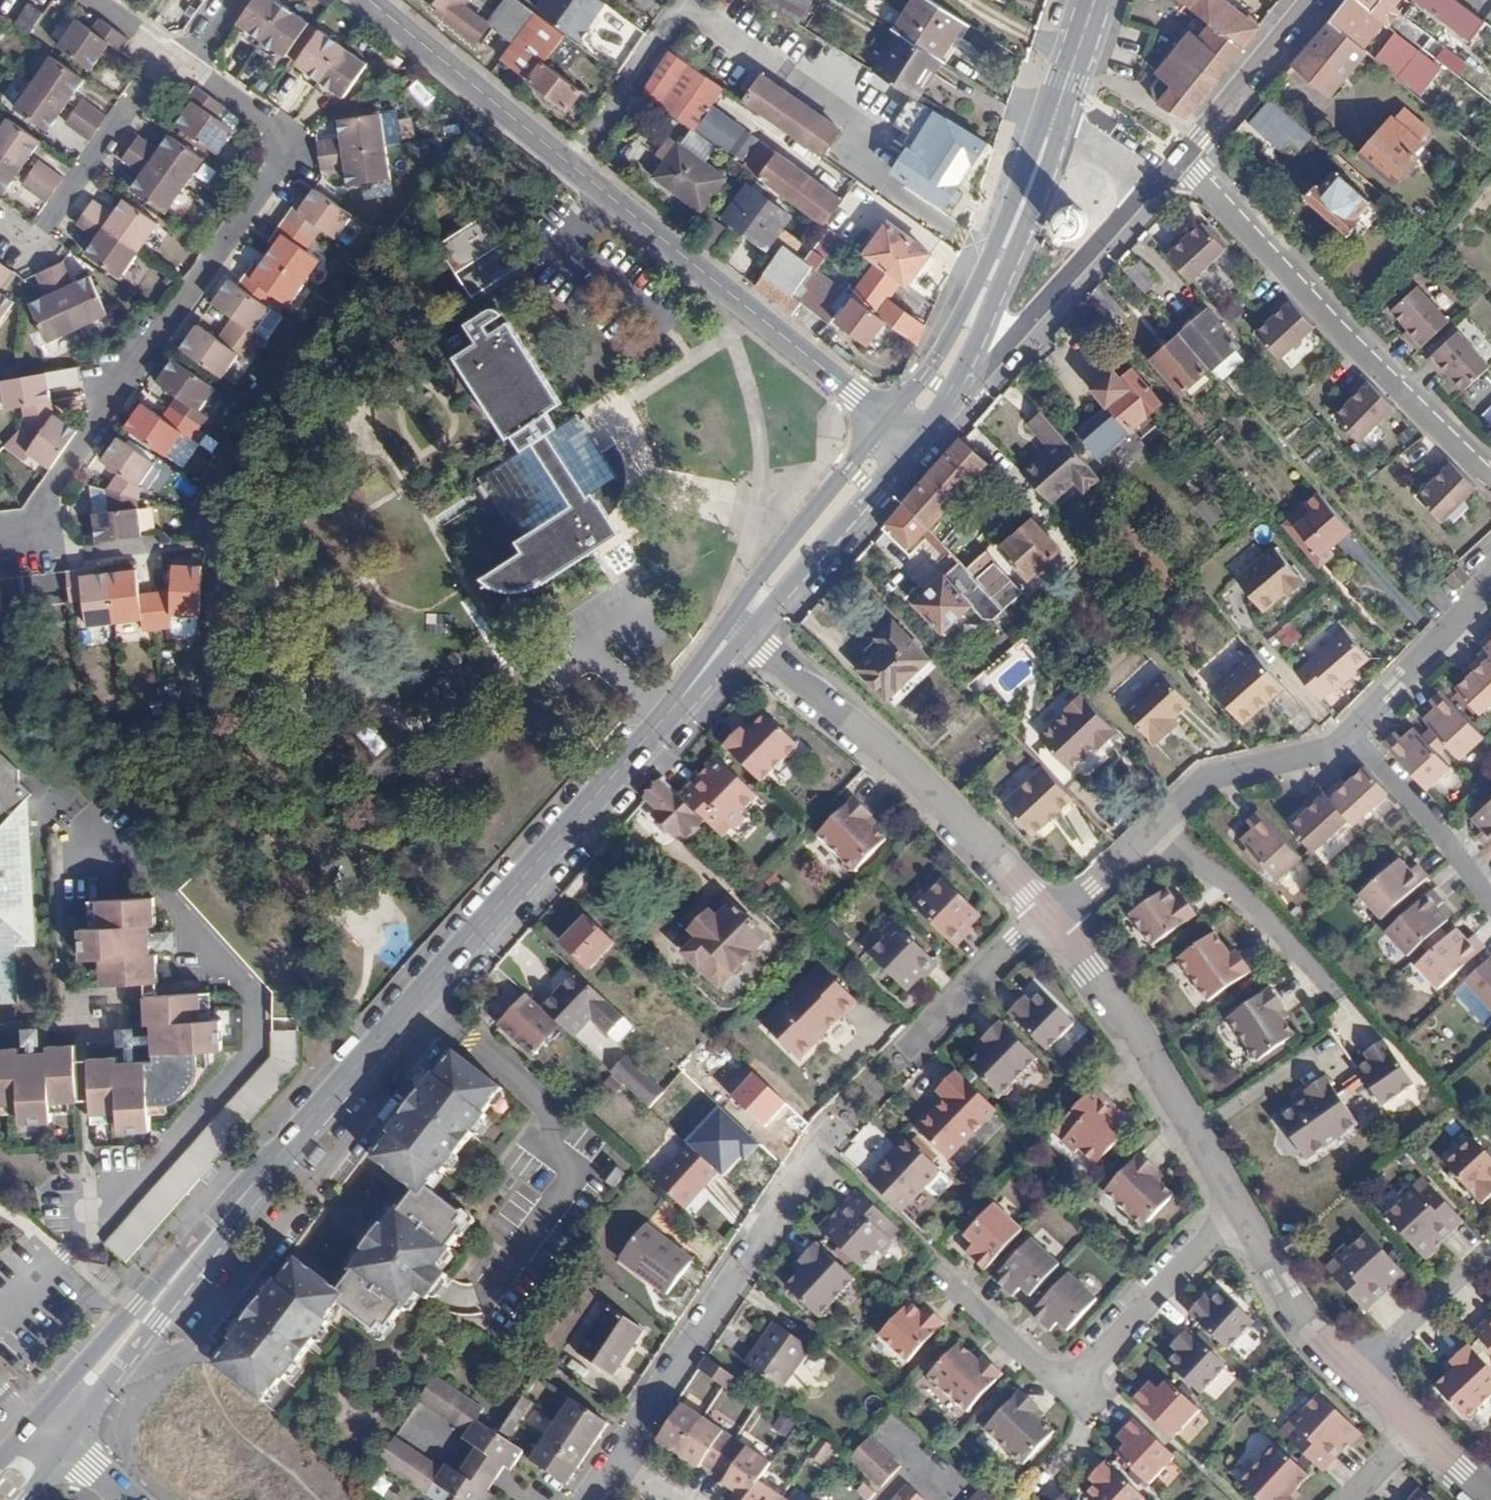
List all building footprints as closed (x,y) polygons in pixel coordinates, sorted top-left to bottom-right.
[(253,47),(280,7),(270,0),(250,0),(234,23),(247,33),(243,41),(253,47)] [(442,7),(438,12),(476,43),(491,24),(467,5),(471,0),(433,0),(442,7)] [(491,24),(516,44),(538,16),(517,0),(510,0),(491,24)] [(538,16),(566,38),(576,45),(595,20),(569,0),(550,0),(538,16)] [(802,0),(762,0),(804,27),(814,8),(802,0)] [(894,30),(896,32),(938,59),(946,65),(972,28),(930,0),(914,0),(894,30)] [(1220,30),(1243,47),(1258,28),(1219,0),(1185,0),(1183,2),(1220,30)] [(1356,0),(1347,0),(1330,21),(1362,50),(1381,25),(1356,0)] [(1393,10),(1381,0),(1356,0),(1381,25),(1393,10)] [(1393,10),(1401,0),(1381,0),(1393,10)] [(28,1),(14,21),(30,32),(43,12),(28,1)] [(304,24),(280,7),(253,47),(267,55),(270,50),(281,57),(304,24)] [(126,37),(96,16),(89,27),(72,16),(54,42),(87,64),(104,39),(118,49),(126,37)] [(566,38),(538,16),(516,44),(505,56),(570,109),(583,92),(545,62),(566,38)] [(1362,50),(1330,21),(1292,65),(1328,96),(1366,53),(1362,50)] [(300,78),(310,85),(339,45),(316,29),(292,62),(305,72),(300,78)] [(1158,81),(1146,96),(1184,118),(1243,47),(1220,30),(1208,44),(1198,36),(1158,81)] [(1422,94),(1443,66),(1395,30),(1374,58),(1422,94)] [(938,59),(896,32),(872,69),(913,96),(938,59)] [(362,62),(339,45),(310,85),(320,94),(326,87),(338,95),(362,62)] [(723,49),(710,76),(740,91),(753,64),(723,49)] [(727,91),(672,53),(643,94),(699,133),(727,91)] [(48,54),(31,80),(64,103),(81,77),(48,54)] [(842,133),(764,79),(747,104),(825,158),(842,133)] [(64,103),(31,80),(12,107),(45,130),(64,103)] [(233,126),(216,115),(223,106),(191,83),(183,95),(191,100),(176,122),(217,150),(233,126)] [(80,99),(73,109),(96,126),(103,115),(80,99)] [(96,126),(73,109),(66,119),(89,136),(96,126)] [(958,188),(988,142),(935,109),(911,146),(909,144),(899,160),(896,157),(892,162),(895,165),(894,167),(948,202),(953,196),(958,200),(964,191),(958,188)] [(312,139),(315,154),(376,143),(371,112),(331,117),(333,135),(312,139)] [(395,112),(383,113),(387,142),(399,141),(395,112)] [(0,121),(0,153),(17,166),(35,142),(3,117),(0,121)] [(1390,186),(1399,176),(1403,180),(1416,165),(1420,168),(1430,157),(1422,151),(1427,145),(1398,120),(1394,125),(1390,122),(1358,158),(1390,186)] [(722,174),(658,129),(647,144),(663,157),(651,174),(698,207),(722,174)] [(136,134),(127,147),(182,185),(201,157),(167,133),(158,148),(136,134)] [(376,143),(315,154),(317,167),(337,163),(340,184),(382,177),(376,143)] [(163,211),(182,185),(127,147),(120,157),(142,171),(130,187),(163,211)] [(775,150),(756,175),(825,226),(843,201),(775,150)] [(0,153),(0,189),(17,166),(0,153)] [(34,162),(27,172),(51,189),(58,179),(34,162)] [(1336,171),(1320,188),(1316,185),(1305,196),(1346,237),(1358,226),(1355,222),(1371,205),(1336,171)] [(51,189),(27,172),(19,183),(43,200),(51,189)] [(787,211),(749,184),(728,213),(766,240),(787,211)] [(288,205),(280,216),(312,239),(321,227),(330,233),(346,211),(310,185),(294,209),(288,205)] [(90,199),(83,210),(138,249),(157,222),(122,199),(112,214),(90,199)] [(1078,239),(1083,236),(1086,231),(1088,226),(1088,221),(1086,216),(1083,211),(1079,208),(1074,206),(1069,206),(1064,208),(1059,211),(1056,215),(1054,220),(1054,225),(1056,231),(1059,235),(1063,238),(1068,240),(1073,240),(1078,239)] [(480,209),(429,242),(448,271),(498,238),(480,209)] [(138,249),(83,210),(75,222),(95,236),(85,251),(120,274),(138,249)] [(312,239),(280,216),(273,225),(280,230),(263,253),(300,279),(316,255),(306,249),(312,239)] [(1192,282),(1226,250),(1203,224),(1180,245),(1175,241),(1164,252),(1192,282)] [(890,225),(867,257),(880,266),(902,283),(907,287),(931,255),(890,225)] [(781,240),(759,270),(826,320),(849,291),(781,240)] [(300,279),(263,253),(247,277),(241,272),(234,282),(269,306),(274,310),(281,301),(283,302),(300,279)] [(57,259),(45,264),(74,324),(102,311),(82,273),(67,280),(57,259)] [(1140,260),(1127,272),(1146,292),(1159,280),(1140,260)] [(74,324),(45,264),(35,270),(44,290),(26,301),(45,338),(74,324)] [(880,266),(857,296),(888,320),(919,343),(926,326),(890,298),(902,283),(880,266)] [(466,268),(456,274),(466,288),(475,282),(466,268)] [(826,320),(759,270),(747,286),(787,315),(797,302),(824,322),(826,320)] [(234,282),(226,277),(209,301),(228,314),(221,325),(255,348),(263,336),(253,329),(269,306),(234,282)] [(1446,326),(1413,290),(1387,313),(1406,332),(1400,338),(1415,355),(1446,326)] [(10,299),(0,291),(0,314),(10,299)] [(888,320),(857,296),(839,320),(870,344),(888,320)] [(1280,361),(1315,328),(1287,297),(1277,307),(1282,313),(1257,334),(1280,361)] [(519,548),(479,574),(481,579),(486,582),(491,584),(500,585),(509,586),(519,584),(528,583),(535,582),(617,527),(596,495),(593,496),(589,490),(596,485),(597,478),(604,479),(606,461),(599,460),(600,453),(583,429),(588,426),(584,420),(578,412),(574,415),(570,411),(561,417),(551,401),(557,397),(503,317),(484,329),(479,321),(497,310),(493,304),(488,304),(459,321),(470,338),(448,353),(501,435),(506,433),(515,446),(471,474),(475,481),(471,484),(480,498),(486,497),(519,548)] [(1204,306),(1178,328),(1207,362),(1209,365),(1237,340),(1204,306)] [(255,348),(221,325),(213,336),(193,322),(176,346),(220,376),(235,354),(245,362),(255,348)] [(1207,362),(1178,328),(1150,352),(1178,386),(1207,362)] [(1462,396),(1487,372),(1454,337),(1424,364),(1439,380),(1444,376),(1462,396)] [(176,393),(167,405),(196,426),(206,413),(197,407),(212,386),(171,357),(155,379),(176,393)] [(20,402),(49,398),(47,382),(78,377),(76,363),(3,377),(7,404),(20,402)] [(1093,392),(1106,407),(1088,423),(1095,432),(1086,440),(1104,463),(1163,413),(1130,376),(1124,381),(1117,374),(1093,392)] [(1362,442),(1394,408),(1364,379),(1356,388),(1359,394),(1337,417),(1362,442)] [(50,411),(49,398),(20,402),(22,421),(44,417),(50,411)] [(196,426),(167,405),(160,415),(139,400),(123,423),(164,452),(179,431),(188,437),(196,426)] [(74,427),(50,411),(44,417),(23,447),(46,466),(74,427)] [(1024,474),(1055,505),(1076,486),(1086,496),(1105,479),(1043,415),(1028,428),(1048,450),(1024,474)] [(118,470),(105,487),(134,494),(141,485),(135,480),(152,459),(116,433),(100,455),(118,470)] [(963,437),(907,499),(930,525),(987,460),(963,437)] [(96,456),(90,466),(110,479),(116,469),(96,456)] [(1418,498),(1443,521),(1476,488),(1446,459),(1437,469),(1440,473),(1418,498)] [(134,494),(105,487),(107,508),(92,509),(95,538),(138,533),(134,494)] [(1194,507),(1212,526),(1227,512),(1208,493),(1194,507)] [(1316,512),(1298,529),(1329,565),(1336,558),(1333,553),(1356,530),(1325,493),(1310,506),(1316,512)] [(930,525),(907,499),(893,512),(928,553),(943,540),(930,525)] [(1036,517),(1004,546),(1031,576),(1063,547),(1036,517)] [(1275,548),(1237,580),(1264,611),(1287,591),(1291,596),(1305,584),(1275,548)] [(997,559),(990,551),(969,569),(972,572),(977,577),(997,559)] [(959,558),(916,597),(943,627),(973,599),(960,584),(972,572),(969,569),(959,558)] [(190,622),(187,605),(196,606),(198,560),(170,559),(166,587),(149,590),(153,624),(164,623),(169,631),(187,627),(190,622)] [(106,569),(78,573),(77,563),(64,565),(69,598),(80,596),(83,620),(112,616),(106,569)] [(153,624),(149,590),(135,592),(132,566),(106,569),(112,616),(136,613),(138,626),(153,624)] [(1461,566),(1445,581),(1454,593),(1473,579),(1461,566)] [(0,572),(0,582),(3,602),(23,600),(19,570),(0,572)] [(1286,649),(1303,636),(1290,620),(1274,634),(1286,649)] [(860,666),(887,696),(929,658),(895,621),(881,635),(886,641),(860,666)] [(1333,691),(1334,693),(1339,689),(1351,679),(1349,676),(1370,657),(1348,632),(1315,661),(1294,679),(1317,704),(1333,691)] [(1490,669),(1490,643),(1489,645),(1484,639),(1474,649),(1479,656),(1490,669)] [(1490,705),(1490,669),(1479,656),(1469,667),(1474,673),(1451,694),(1475,719),(1490,705)] [(1216,695),(1245,727),(1286,691),(1257,659),(1216,695)] [(1189,700),(1162,671),(1123,706),(1156,742),(1171,728),(1166,723),(1189,700)] [(1063,705),(1066,709),(1039,733),(1069,766),(1097,742),(1099,744),(1115,729),(1080,691),(1063,705)] [(1432,713),(1420,725),(1453,763),(1478,741),(1436,696),(1425,706),(1432,713)] [(739,724),(722,742),(760,779),(786,753),(791,754),(798,747),(798,740),(765,709),(744,729),(739,724)] [(1444,770),(1409,732),(1399,743),(1391,736),(1379,747),(1421,792),(1444,770)] [(7,996),(15,988),(15,957),(9,949),(14,944),(13,906),(27,904),(21,821),(30,812),(27,790),(32,786),(19,776),(18,760),(0,745),(0,996),(7,996)] [(755,793),(714,754),(703,764),(707,769),(679,797),(699,817),(711,829),(723,818),(732,826),(743,814),(738,809),(755,793)] [(1042,764),(1003,802),(1033,833),(1072,796),(1042,764)] [(1344,824),(1348,828),(1383,797),(1359,771),(1344,785),(1338,779),(1319,796),(1344,824)] [(645,796),(659,809),(651,817),(670,835),(677,828),(683,833),(699,817),(679,797),(662,779),(645,796)] [(1286,828),(1309,854),(1344,824),(1319,796),(1315,792),(1305,802),(1309,807),(1286,828)] [(856,796),(818,832),(843,857),(843,863),(850,869),(856,870),(888,837),(868,816),(870,810),(856,796)] [(1468,822),(1479,835),(1473,840),(1483,854),(1490,846),(1490,801),(1468,822)] [(1249,833),(1236,844),(1273,883),(1296,862),(1254,816),(1243,826),(1249,833)] [(1397,864),(1357,899),(1378,923),(1424,882),(1414,872),(1407,877),(1397,864)] [(1281,879),(1292,893),(1308,881),(1296,866),(1281,879)] [(925,887),(914,898),(953,940),(983,912),(947,876),(929,892),(925,887)] [(1131,918),(1152,948),(1197,917),(1190,907),(1176,903),(1167,892),(1131,918)] [(1383,937),(1404,960),(1444,924),(1434,914),(1441,907),(1429,894),(1383,937)] [(157,900),(101,903),(102,930),(84,931),(85,962),(103,961),(104,987),(161,984),(160,958),(155,958),(153,928),(158,927),(157,900)] [(686,954),(718,985),(765,938),(728,901),(712,918),(709,916),(693,932),(700,940),(686,954)] [(592,913),(567,939),(594,964),(619,938),(592,913)] [(935,956),(896,917),(883,929),(888,935),(872,951),(905,985),(935,956)] [(1453,933),(1412,969),(1433,993),(1481,951),(1471,940),(1465,945),(1453,933)] [(1178,961),(1180,965),(1176,967),(1182,975),(1186,972),(1208,1003),(1251,973),(1238,955),(1230,959),(1214,936),(1178,961)] [(1462,986),(1490,1018),(1490,960),(1462,986)] [(820,961),(762,1021),(799,1057),(818,1039),(814,1034),(822,1027),(826,1030),(858,997),(820,961)] [(569,968),(537,1000),(560,1022),(567,1029),(586,1010),(610,1036),(628,1019),(599,990),(595,993),(569,968)] [(1026,993),(1008,1011),(1046,1049),(1075,1020),(1042,989),(1031,999),(1026,993)] [(1271,991),(1228,1021),(1251,1052),(1246,1055),(1253,1064),(1257,1061),(1258,1063),(1294,1038),(1279,1014),(1284,1010),(1271,991)] [(537,1000),(528,992),(501,1022),(533,1051),(560,1022),(537,1000)] [(123,1058),(95,1059),(96,1115),(124,1114),(124,1132),(157,1131),(156,1104),(180,1104),(205,1082),(204,1053),(227,1051),(227,1020),(207,1021),(205,994),(150,997),(152,1023),(158,1022),(159,1060),(123,1062),(123,1058)] [(1038,1056),(1000,1019),(984,1035),(990,1041),(970,1060),(1002,1093),(1007,1092),(1014,1086),(1013,1080),(1038,1056)] [(106,1244),(125,1261),(302,1065),(302,1031),(274,1032),(273,1060),(106,1244)] [(1414,1083),(1384,1041),(1366,1053),(1371,1061),(1359,1070),(1383,1105),(1414,1083)] [(0,1047),(0,1102),(23,1101),(23,1119),(54,1118),(54,1100),(80,1098),(79,1042),(49,1043),(49,1049),(21,1050),(21,1046),(0,1047)] [(620,1050),(606,1065),(635,1093),(649,1078),(620,1050)] [(422,1195),(441,1170),(445,1173),(489,1116),(485,1113),(503,1089),(456,1053),(374,1159),(422,1195)] [(920,1131),(951,1161),(1000,1112),(959,1072),(940,1092),(950,1101),(920,1131)] [(1279,1120),(1306,1160),(1359,1123),(1326,1077),(1306,1092),(1310,1098),(1279,1120)] [(1360,1083),(1343,1090),(1352,1113),(1369,1106),(1360,1083)] [(1119,1117),(1089,1090),(1061,1120),(1069,1128),(1059,1138),(1072,1152),(1078,1147),(1094,1163),(1132,1121),(1124,1112),(1119,1117)] [(868,1124),(845,1153),(855,1161),(879,1133),(868,1124)] [(879,1164),(882,1168),(871,1180),(904,1210),(942,1167),(910,1138),(892,1157),(889,1154),(879,1164)] [(1446,1165),(1483,1205),(1490,1198),(1490,1158),(1474,1140),(1446,1165)] [(691,1144),(656,1180),(685,1208),(719,1172),(691,1144)] [(1140,1151),(1103,1191),(1129,1214),(1128,1220),(1135,1226),(1142,1226),(1172,1194),(1150,1173),(1156,1167),(1140,1151)] [(625,1174),(612,1164),(602,1176),(615,1187),(625,1174)] [(1431,1187),(1421,1195),(1413,1186),(1399,1197),(1403,1202),(1386,1218),(1424,1259),(1435,1249),(1431,1245),(1460,1218),(1431,1187)] [(346,1284),(358,1293),(347,1308),(382,1335),(401,1310),(404,1312),(420,1292),(424,1295),(442,1272),(438,1269),(454,1249),(451,1246),(471,1220),(436,1193),(424,1208),(413,1199),(404,1210),(400,1207),(378,1236),(384,1241),(378,1249),(372,1244),(351,1271),(354,1273),(346,1284)] [(825,1217),(815,1228),(856,1267),(872,1252),(876,1256),(889,1242),(880,1233),(887,1225),(856,1196),(830,1221),(825,1217)] [(984,1269),(1021,1230),(993,1203),(965,1232),(973,1241),(970,1244),(978,1252),(972,1258),(984,1269)] [(691,1253),(647,1223),(623,1259),(668,1288),(691,1253)] [(1405,1276),(1368,1235),(1350,1250),(1346,1246),(1333,1258),(1342,1268),(1333,1275),(1362,1307),(1386,1286),(1390,1290),(1405,1276)] [(1060,1265),(1030,1237),(992,1278),(1003,1288),(1009,1282),(1016,1289),(1019,1286),(1030,1296),(1060,1265)] [(853,1277),(814,1241),(802,1256),(807,1262),(787,1284),(819,1313),(824,1315),(830,1309),(831,1301),(853,1277)] [(266,1398),(283,1376),(286,1379),(330,1323),(327,1320),(346,1295),(298,1259),(218,1362),(266,1398)] [(1096,1299),(1067,1272),(1031,1313),(1040,1321),(1045,1317),(1054,1326),(1057,1322),(1067,1331),(1096,1299)] [(1198,1303),(1188,1313),(1228,1351),(1254,1325),(1221,1293),(1208,1305),(1198,1303)] [(880,1331),(907,1358),(944,1319),(934,1309),(928,1315),(909,1300),(880,1331)] [(606,1309),(574,1356),(609,1379),(640,1333),(606,1309)] [(773,1325),(743,1367),(776,1391),(806,1349),(773,1325)] [(1478,1339),(1490,1353),(1490,1327),(1478,1339)] [(1225,1368),(1185,1330),(1177,1340),(1175,1355),(1168,1364),(1200,1394),(1225,1368)] [(964,1412),(1000,1373),(983,1358),(979,1363),(957,1343),(928,1375),(928,1381),(931,1386),(938,1386),(964,1412)] [(1436,1387),(1465,1420),(1472,1421),(1478,1416),(1479,1410),(1490,1398),(1490,1371),(1469,1346),(1453,1363),(1457,1367),(1436,1387)] [(727,1376),(705,1359),(697,1369),(720,1386),(727,1376)] [(727,1376),(720,1386),(727,1391),(735,1381),(727,1376)] [(1141,1391),(1133,1401),(1172,1437),(1196,1411),(1166,1382),(1158,1391),(1154,1388),(1147,1397),(1141,1391)] [(427,1416),(442,1392),(431,1384),(415,1409),(427,1416)] [(1018,1389),(982,1428),(1008,1452),(1008,1460),(1013,1465),(1020,1464),(1050,1432),(1030,1412),(1035,1406),(1018,1389)] [(427,1416),(438,1423),(454,1399),(442,1392),(427,1416)] [(1358,1434),(1317,1397),(1302,1412),(1298,1408),(1287,1420),(1295,1429),(1287,1437),(1318,1467),(1343,1440),(1348,1445),(1358,1434)] [(454,1399),(438,1423),(451,1431),(466,1407),(454,1399)] [(571,1401),(557,1422),(594,1447),(608,1427),(571,1401)] [(663,1448),(673,1457),(700,1417),(682,1405),(660,1439),(666,1444),(663,1448)] [(520,1406),(511,1421),(520,1427),(529,1412),(520,1406)] [(466,1407),(451,1431),(465,1441),(462,1446),(476,1455),(469,1466),(496,1484),(504,1474),(508,1476),(519,1460),(473,1429),(481,1417),(466,1407)] [(707,1471),(729,1436),(700,1417),(673,1457),(685,1464),(689,1459),(707,1471)] [(1173,1455),(1133,1419),(1123,1428),(1127,1437),(1121,1443),(1124,1446),(1115,1456),(1146,1485),(1173,1455)] [(520,1427),(511,1421),(501,1436),(510,1442),(520,1427)] [(594,1447),(557,1422),(544,1441),(581,1466),(594,1447)] [(720,1488),(738,1499),(753,1476),(764,1460),(729,1436),(707,1471),(724,1482),(720,1488)] [(848,1460),(857,1469),(879,1447),(871,1438),(848,1460)] [(391,1472),(407,1448),(394,1440),(378,1464),(391,1472)] [(581,1466),(544,1441),(530,1460),(567,1486),(581,1466)] [(825,1451),(812,1443),(804,1455),(818,1463),(825,1451)] [(879,1447),(857,1469),(868,1480),(890,1458),(879,1447)] [(1241,1485),(1257,1499),(1288,1499),(1286,1498),(1307,1476),(1276,1448),(1270,1447),(1263,1453),(1264,1459),(1241,1485)] [(391,1472),(403,1480),(419,1455),(407,1448),(391,1472)] [(419,1455),(403,1480),(415,1489),(431,1463),(419,1455)] [(890,1458),(868,1480),(876,1489),(899,1466),(890,1458)] [(1102,1461),(1095,1471),(1097,1477),(1091,1483),(1093,1485),(1084,1496),(1087,1499),(1139,1499),(1141,1498),(1102,1461)] [(415,1489),(426,1496),(435,1486),(456,1499),(491,1499),(489,1495),(496,1484),(469,1466),(461,1478),(446,1468),(444,1471),(431,1463),(415,1489)] [(778,1493),(753,1476),(738,1499),(737,1499),(773,1499),(778,1493)] [(873,1493),(862,1483),(856,1490),(866,1499),(873,1493)] [(917,1494),(907,1485),(893,1499),(911,1499),(917,1494)] [(968,1499),(969,1499),(996,1499),(981,1486),(968,1499)]
